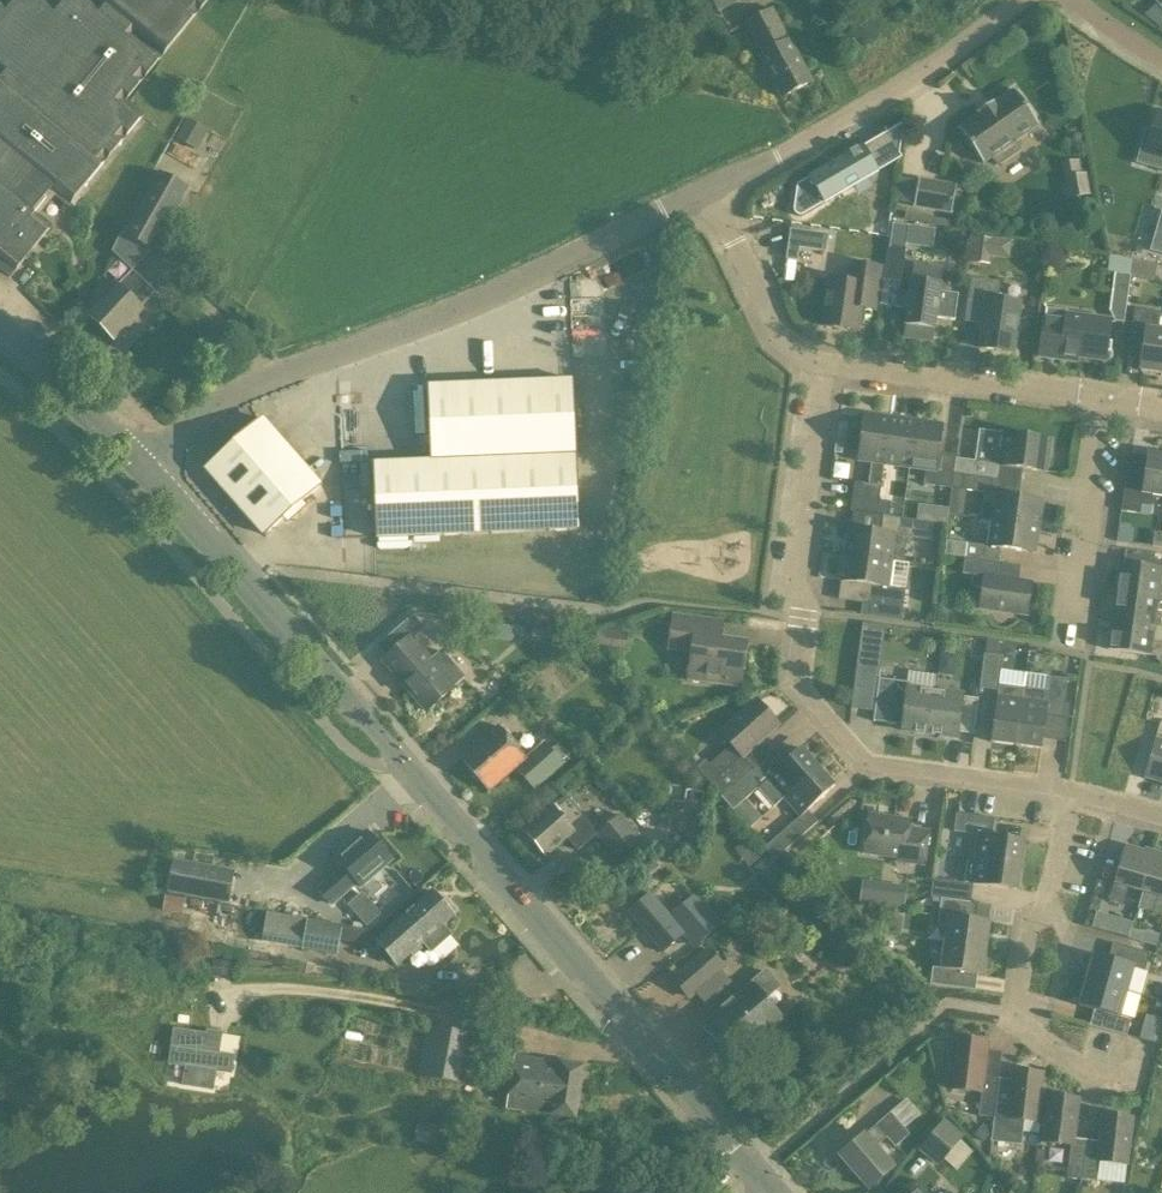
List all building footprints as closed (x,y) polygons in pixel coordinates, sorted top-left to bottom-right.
[(15,270),(51,226),(38,215),(55,195),(68,206),(143,116),(125,101),(159,60),(208,0),(56,0),(50,7),(41,0),(19,0),(0,23),(0,69),(6,74),(0,82),(0,257),(15,270)] [(718,12),(741,0),(712,0),(718,12)] [(812,81),(790,39),(782,25),(773,7),(743,24),(759,55),(782,97),(812,81)] [(1014,90),(958,129),(983,164),(992,158),(997,166),(1020,150),(1014,142),(1038,126),(1014,90)] [(1138,160),(1161,167),(1161,115),(1156,113),(1151,133),(1146,132),(1138,160)] [(179,139),(201,149),(210,128),(188,118),(179,139)] [(904,121),(883,133),(899,160),(904,121)] [(796,184),(792,209),(793,211),(793,213),(795,215),(798,217),(800,217),(801,216),(802,216),(805,215),(878,172),(862,146),(796,184)] [(1077,160),(1061,162),(1068,199),(1084,196),(1077,160)] [(124,235),(152,251),(189,187),(160,171),(124,235)] [(918,179),(913,207),(951,213),(956,186),(918,179)] [(826,251),(828,234),(790,229),(786,259),(797,261),(799,247),(826,251)] [(974,237),(971,263),(989,265),(992,248),(1010,250),(1011,241),(991,238),(991,239),(974,237)] [(901,282),(906,249),(889,247),(885,280),(901,282)] [(1129,289),(1131,274),(1133,259),(1109,255),(1108,271),(1115,273),(1110,310),(1115,321),(1124,323),(1129,289)] [(876,300),(880,267),(853,263),(850,282),(830,279),(824,325),(857,330),(861,298),(876,300)] [(939,298),(943,268),(914,264),(910,292),(897,291),(895,306),(908,308),(904,337),(933,341),(937,310),(931,309),(933,297),(939,298)] [(144,310),(142,307),(156,292),(132,269),(117,284),(115,282),(98,300),(100,302),(88,314),(115,340),(144,310)] [(964,322),(983,324),(980,347),(1014,352),(1020,303),(999,300),(1001,281),(970,277),(964,322)] [(1105,360),(1110,320),(1068,314),(1068,310),(1046,307),(1039,357),(1077,361),(1077,356),(1105,360)] [(1161,373),(1161,329),(1159,329),(1161,312),(1135,309),(1131,337),(1145,339),(1141,370),(1161,373)] [(377,538),(578,530),(573,381),(428,386),(431,462),(374,464),(377,538)] [(879,500),(884,464),(891,417),(864,413),(858,460),(871,462),(868,484),(855,482),(853,497),(879,500)] [(884,464),(909,468),(916,420),(891,417),(884,464)] [(205,468),(262,534),(319,486),(261,419),(205,468)] [(923,484),(951,488),(953,473),(956,457),(956,455),(939,452),(943,424),(916,420),(909,468),(925,470),(923,484)] [(987,462),(956,457),(953,473),(993,478),(995,464),(1047,471),(1051,439),(1004,432),(1001,453),(988,451),(987,462)] [(1153,494),(1161,495),(1161,455),(1147,453),(1146,466),(1128,463),(1121,511),(1140,514),(1142,505),(1151,506),(1153,494)] [(995,493),(992,520),(1039,527),(1043,500),(995,493)] [(891,502),(879,500),(853,497),(851,511),(882,515),(889,516),(891,502)] [(919,504),(916,520),(928,521),(946,524),(948,508),(919,504)] [(849,528),(845,555),(892,561),(903,563),(907,537),(913,537),(913,536),(915,520),(915,519),(889,516),(882,515),(880,532),(851,528),(849,528)] [(967,543),(965,557),(964,558),(998,563),(1000,548),(1036,553),(1039,527),(992,520),(988,546),(967,543)] [(1161,547),(1161,542),(1161,532),(1154,531),(1152,545),(1161,547)] [(845,555),(841,580),(872,585),(870,604),(869,604),(868,616),(901,620),(903,608),(905,588),(889,586),(892,561),(845,555)] [(996,577),(998,563),(964,558),(962,573),(974,574),(972,586),(982,587),(979,608),(1027,614),(1032,582),(996,577)] [(1116,591),(1161,597),(1161,584),(1160,584),(1161,567),(1120,561),(1116,591)] [(1112,619),(1154,625),(1156,610),(1161,610),(1161,597),(1116,591),(1112,619)] [(426,712),(456,686),(465,678),(442,650),(430,660),(412,639),(424,629),(413,615),(390,634),(400,646),(383,662),(426,712)] [(741,687),(746,644),(708,639),(710,621),(673,617),(669,644),(692,647),(688,680),(741,687)] [(1154,625),(1112,619),(1108,649),(1161,656),(1161,642),(1151,641),(1154,625)] [(594,648),(625,652),(628,634),(596,629),(594,648)] [(998,690),(997,697),(991,743),(1016,746),(1023,687),(999,684),(1003,656),(985,654),(981,688),(998,690)] [(917,672),(916,684),(939,687),(940,674),(917,672)] [(1047,691),(1023,687),(1016,746),(1041,749),(1046,715),(1062,717),(1068,680),(1050,677),(1047,691)] [(902,731),(929,735),(935,693),(906,690),(907,683),(879,679),(873,722),(902,726),(902,731)] [(962,697),(935,693),(929,735),(957,738),(957,733),(974,735),(978,700),(962,697)] [(732,746),(709,766),(705,761),(696,768),(721,798),(773,752),(762,740),(778,726),(756,701),(721,733),(732,746)] [(1161,783),(1161,723),(1160,722),(1144,778),(1161,783)] [(489,791),(515,768),(534,790),(564,765),(561,760),(569,754),(560,742),(552,749),(544,740),(525,757),(498,727),(461,760),(489,791)] [(766,779),(783,798),(817,767),(801,749),(784,764),(773,752),(721,798),(732,811),(740,804),(766,779)] [(800,817),(772,842),(764,849),(775,860),(818,822),(808,811),(835,787),(817,767),(783,798),(800,817)] [(669,808),(662,850),(694,855),(703,800),(683,797),(671,795),(669,808)] [(616,860),(640,841),(619,816),(597,835),(566,798),(524,832),(545,857),(567,839),(578,852),(597,836),(616,860)] [(971,834),(968,859),(1020,866),(1024,841),(991,836),(994,819),(959,814),(956,814),(953,832),(971,834)] [(924,866),(929,833),(908,830),(909,823),(869,818),(864,853),(896,857),(896,862),(924,866)] [(388,862),(392,859),(368,832),(337,859),(343,866),(318,888),(332,903),(357,881),(361,886),(388,862)] [(1127,888),(1142,892),(1153,854),(1125,846),(1114,884),(1109,902),(1122,905),(1127,888)] [(1161,917),(1161,857),(1153,854),(1142,892),(1157,897),(1152,914),(1161,917)] [(167,893),(230,904),(236,870),(173,859),(167,893)] [(932,879),(930,898),(942,899),(971,903),(973,885),(1017,891),(1020,866),(968,859),(964,883),(932,879)] [(369,926),(385,914),(367,891),(351,904),(369,926)] [(452,935),(443,924),(454,915),(451,912),(453,909),(444,899),(441,900),(433,891),(403,917),(405,919),(382,936),(381,934),(374,940),(397,967),(423,943),(432,953),(452,935)] [(695,947),(720,925),(694,896),(670,917),(650,894),(628,913),(663,953),(684,934),(695,947)] [(939,916),(938,926),(946,927),(944,943),(986,949),(990,923),(987,922),(974,920),(976,904),(971,903),(942,899),(939,916)] [(370,932),(368,930),(282,915),(277,944),(337,954),(340,940),(370,946),(371,940),(372,936),(370,932)] [(982,975),(986,949),(944,943),(941,969),(932,968),(930,985),(965,990),(967,973),(982,975)] [(1093,955),(1086,981),(1127,992),(1134,967),(1145,970),(1149,954),(1113,944),(1108,959),(1093,955)] [(673,980),(689,998),(723,968),(707,950),(673,980)] [(212,964),(210,975),(230,978),(231,967),(232,962),(213,960),(212,964)] [(724,1064),(730,1060),(731,1061),(781,1017),(764,997),(777,985),(766,972),(752,984),(702,1028),(719,1047),(715,1053),(724,1064)] [(1120,1017),(1127,992),(1086,981),(1079,1006),(1094,1011),(1089,1027),(1126,1037),(1131,1020),(1120,1017)] [(1143,1039),(1161,1042),(1161,1017),(1147,1014),(1143,1039)] [(457,1082),(467,1032),(429,1025),(420,1075),(457,1082)] [(174,1032),(170,1064),(186,1066),(183,1085),(212,1090),(214,1070),(229,1073),(232,1057),(217,1055),(220,1038),(207,1036),(174,1032)] [(993,1118),(995,1104),(998,1080),(983,1078),(987,1042),(954,1039),(949,1089),(981,1093),(978,1116),(993,1118)] [(575,1118),(583,1065),(558,1061),(558,1062),(515,1055),(507,1107),(552,1114),(575,1118)] [(1009,1105),(995,1104),(993,1118),(994,1118),(991,1142),(1021,1146),(1024,1120),(1037,1122),(1042,1074),(1013,1071),(1009,1105)] [(1067,1179),(1081,1180),(1086,1141),(1074,1139),(1078,1100),(1048,1096),(1043,1142),(1070,1146),(1067,1179)] [(909,1135),(904,1129),(920,1115),(906,1099),(890,1113),(864,1136),(864,1135),(840,1156),(869,1189),(893,1168),(875,1148),(887,1138),(895,1147),(909,1135)] [(1099,1142),(1086,1141),(1081,1180),(1097,1182),(1099,1162),(1127,1165),(1132,1119),(1102,1115),(1099,1142)] [(938,1168),(965,1136),(945,1119),(918,1151),(938,1168)] [(968,1143),(949,1157),(956,1167),(975,1153),(968,1143)] [(708,1182),(697,1191),(699,1192),(711,1192),(715,1190),(708,1182)]
